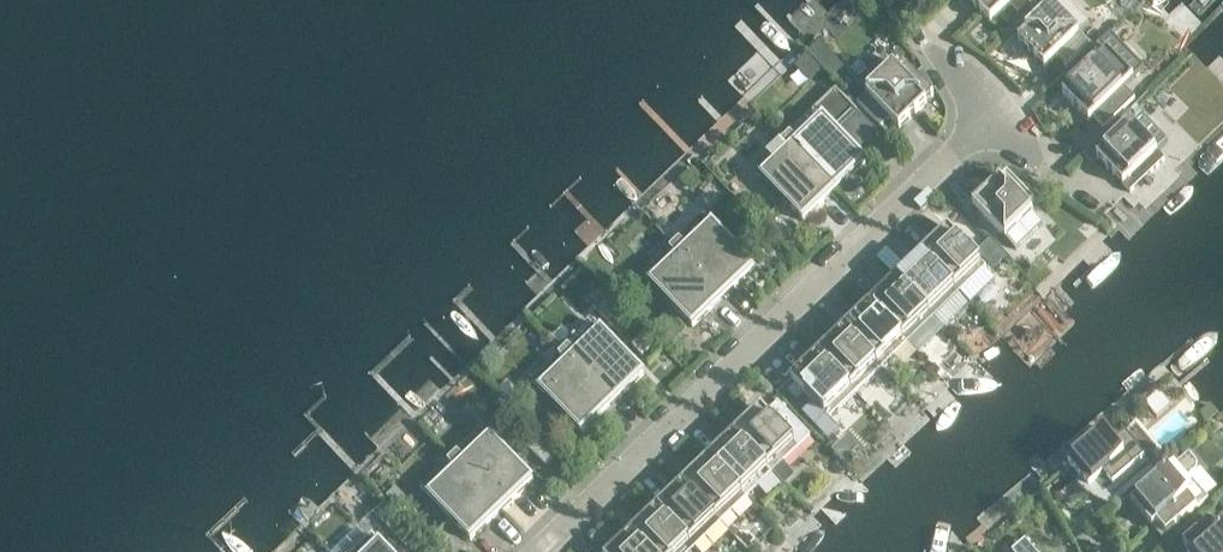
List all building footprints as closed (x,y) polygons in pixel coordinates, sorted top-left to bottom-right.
[(1009,4),(1018,13),(1032,0),(968,0),(990,23),(1009,4)] [(1044,67),(1056,56),(1066,67),(1089,45),(1078,34),(1088,25),(1065,0),(1060,0),(1018,40),(1044,67)] [(1073,84),(1062,94),(1089,121),(1093,117),(1104,128),(1135,99),(1124,88),(1144,69),(1111,35),(1067,77),(1073,84)] [(822,72),(807,57),(797,66),(812,82),(822,72)] [(856,84),(866,95),(856,104),(880,129),(890,119),(899,129),(933,96),(907,68),(900,75),(883,58),(856,84)] [(836,90),(784,139),(834,191),(865,161),(855,151),(876,131),(836,90)] [(1099,140),(1107,148),(1096,158),(1132,195),(1165,163),(1156,153),(1168,142),(1141,115),(1136,120),(1128,112),(1099,140)] [(834,191),(784,139),(753,169),(803,221),(834,191)] [(1015,249),(1043,223),(1026,206),(1033,199),(1007,172),(972,205),(1015,249)] [(704,215),(673,245),(723,298),(754,268),(704,215)] [(948,228),(921,254),(959,293),(969,304),(994,280),(984,269),(986,268),(948,228)] [(979,252),(994,267),(994,268),(1005,258),(989,242),(979,252)] [(723,298),(673,245),(642,275),(692,328),(723,298)] [(921,254),(895,279),(933,318),(943,329),(945,330),(971,305),(969,304),(959,293),(921,254)] [(895,279),(869,304),(907,343),(917,354),(943,329),(933,318),(895,279)] [(620,308),(612,299),(596,314),(604,322),(620,308)] [(869,304),(843,329),(881,368),(907,343),(869,304)] [(593,322),(562,352),(612,404),(644,374),(593,322)] [(843,329),(817,354),(855,393),(881,368),(843,329)] [(644,333),(632,344),(632,345),(641,354),(653,342),(644,333)] [(581,434),(612,404),(562,352),(555,345),(543,357),(550,364),(531,382),(581,434)] [(817,354),(791,379),(813,402),(803,412),(828,438),(838,429),(828,419),(855,393),(817,354)] [(505,380),(494,391),(502,400),(514,389),(505,380)] [(736,413),(745,423),(734,433),(772,473),(799,447),(797,445),(809,435),(778,403),(777,404),(781,408),(779,410),(759,389),(758,390),(759,392),(736,413)] [(1136,427),(1125,436),(1114,446),(1103,434),(1068,464),(1089,489),(1096,483),(1114,504),(1159,466),(1150,455),(1156,451),(1136,427)] [(483,428),(451,458),(501,510),(533,480),(483,428)] [(772,473),(734,433),(708,458),(746,498),(772,473)] [(1189,455),(1188,454),(1131,503),(1152,528),(1156,524),(1166,535),(1208,499),(1189,476),(1196,470),(1196,464),(1189,455)] [(501,510),(451,458),(420,488),(470,540),(501,510)] [(746,498),(708,458),(682,483),(720,523),(746,498)] [(720,523),(682,483),(656,508),(694,548),(720,523)] [(408,500),(398,489),(388,499),(398,510),(408,500)] [(656,508),(630,533),(648,551),(690,551),(694,548),(656,508)] [(1219,532),(1209,521),(1183,544),(1190,551),(1222,551),(1222,528),(1219,532)] [(333,551),(389,551),(372,535),(367,539),(357,529),(333,551)] [(630,533),(611,551),(648,551),(630,533)] [(1025,540),(1011,551),(1035,551),(1025,540)]
